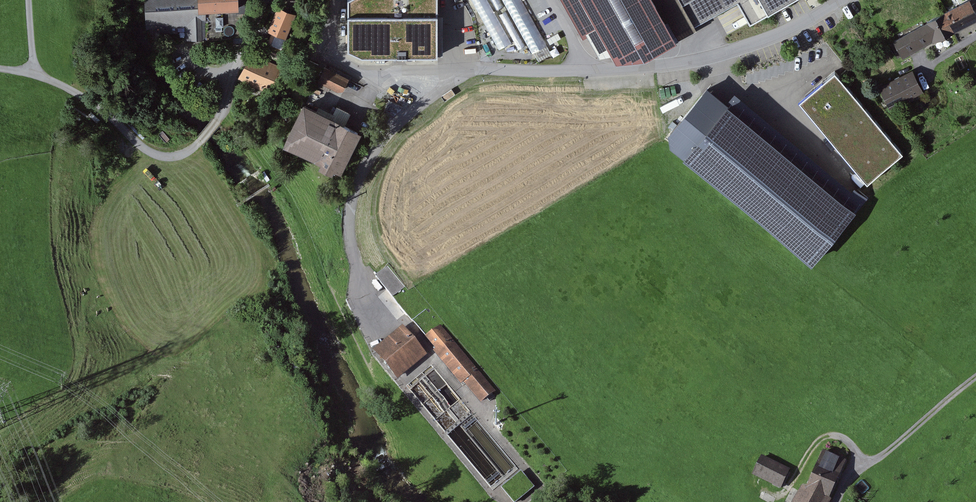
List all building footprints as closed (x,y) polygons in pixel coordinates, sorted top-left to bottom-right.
[(146,24),(184,23),(185,40),(245,37),(244,0),(145,0),(146,24)] [(347,0),(347,47),(362,55),(440,54),(439,0),(348,0),(347,0)] [(498,42),(517,34),(520,41),(528,37),(536,56),(551,49),(528,0),(478,0),(498,42)] [(621,56),(653,53),(684,36),(685,38),(700,30),(697,25),(739,3),(750,25),(797,0),(591,0),(621,56)] [(896,40),(906,58),(975,20),(975,7),(972,0),(970,0),(896,40)] [(294,14),(279,8),(269,30),(285,37),(294,14)] [(280,68),(252,55),(241,78),(269,91),(280,68)] [(352,78),(328,66),(321,81),(345,93),(352,78)] [(915,71),(881,87),(892,109),(925,93),(915,71)] [(835,74),(802,101),(869,183),(904,153),(835,74)] [(713,95),(671,144),(812,264),(854,215),(713,95)] [(367,132),(311,104),(291,144),(347,172),(367,132)] [(388,264),(375,274),(392,297),(406,287),(388,264)] [(403,326),(375,350),(400,380),(429,356),(403,326)] [(443,326),(427,339),(483,405),(499,392),(443,326)] [(802,485),(794,501),(830,501),(849,461),(827,451),(810,489),(802,485)] [(792,468),(764,454),(753,476),(782,490),(792,468)]
